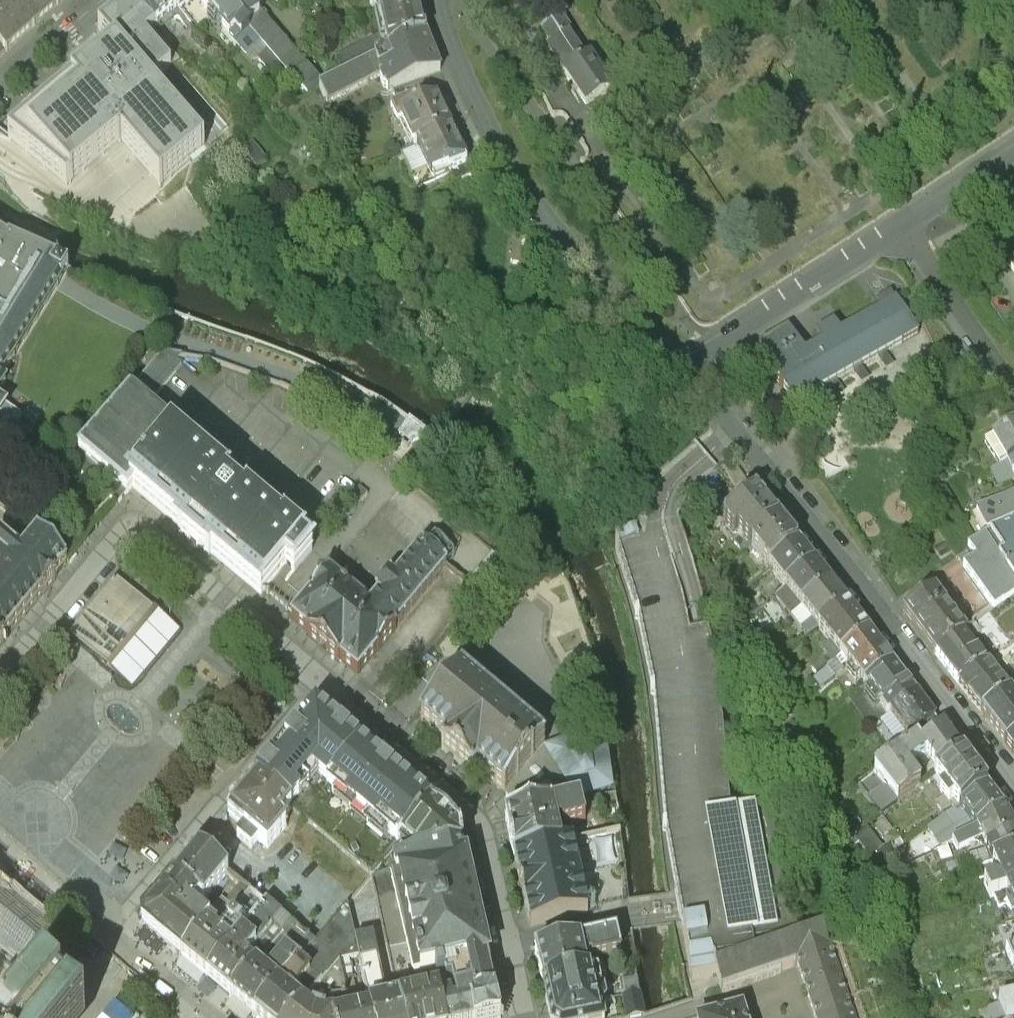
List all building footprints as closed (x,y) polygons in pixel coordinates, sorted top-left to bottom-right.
[(66,0),(0,0),(0,61),(66,0)] [(131,3),(156,31),(172,17),(173,20),(180,14),(168,0),(135,0),(131,3)] [(180,14),(196,0),(168,0),(180,14)] [(206,4),(202,7),(201,9),(235,48),(250,35),(219,0),(203,0),(206,4)] [(250,35),(260,46),(267,55),(281,70),(310,103),(319,98),(328,93),(308,71),(261,18),(259,19),(242,0),(219,0),(250,35)] [(379,14),(418,5),(416,0),(375,0),(375,3),(371,4),(373,16),(379,14)] [(119,47),(71,90),(80,101),(110,137),(139,111),(174,80),(173,79),(175,77),(156,55),(157,54),(154,51),(164,43),(155,32),(156,31),(131,3),(103,28),(119,47)] [(402,53),(426,43),(418,5),(379,14),(389,60),(402,53)] [(566,85),(589,71),(563,31),(543,44),(551,56),(549,57),(566,85)] [(260,46),(250,35),(235,48),(245,59),(260,46)] [(441,80),(426,43),(402,53),(389,60),(388,59),(346,83),(340,86),(328,93),(319,98),(328,113),(382,82),(389,100),(441,80)] [(346,83),(388,59),(380,44),(338,68),(346,83)] [(281,70),(267,55),(258,63),(272,78),(281,70)] [(308,71),(328,93),(340,86),(328,73),(320,62),(308,71)] [(340,86),(346,83),(338,68),(337,67),(328,73),(340,86)] [(610,102),(591,72),(590,70),(589,71),(566,85),(565,86),(566,88),(567,88),(585,118),(587,120),(589,119),(589,118),(609,105),(610,105),(612,104),(610,102)] [(398,131),(403,129),(400,124),(436,108),(431,97),(391,115),(398,131)] [(403,129),(415,156),(418,155),(451,141),(436,108),(400,124),(403,129)] [(467,176),(451,141),(418,155),(433,188),(447,181),(449,184),(467,176)] [(17,354),(69,268),(9,242),(0,236),(0,378),(17,354)] [(919,336),(896,303),(841,341),(834,332),(816,344),(822,354),(805,366),(788,341),(759,361),(776,386),(772,389),(795,421),(919,336)] [(229,482),(173,436),(176,432),(147,408),(149,405),(181,366),(176,362),(180,357),(164,355),(71,465),(119,505),(133,489),(181,528),(178,531),(209,557),(211,554),(261,596),(278,575),(287,583),(312,552),(303,544),(304,543),(285,527),(283,528),(247,498),(245,501),(226,485),(229,482)] [(23,420),(0,404),(0,454),(23,420)] [(1006,475),(1013,468),(1013,433),(992,450),(1006,475)] [(1013,485),(1013,468),(1006,475),(1011,487),(1013,485)] [(1004,497),(1013,492),(1011,487),(1006,475),(997,483),(1004,497)] [(977,528),(987,547),(1010,534),(1011,534),(1013,533),(1013,509),(977,528)] [(750,564),(751,564),(778,541),(755,511),(723,538),(734,552),(737,549),(750,564)] [(636,544),(615,550),(638,625),(654,700),(666,837),(679,911),(685,945),(692,983),(716,978),(718,983),(722,994),(724,994),(724,995),(781,975),(798,968),(824,959),(819,945),(818,945),(813,929),(796,935),(775,820),(731,828),(725,738),(719,691),(703,608),(679,532),(656,538),(636,544)] [(1007,584),(1013,579),(1013,533),(1011,534),(989,547),(1003,568),(998,571),(1007,584)] [(57,579),(28,554),(9,538),(7,538),(3,543),(1,542),(0,542),(0,646),(57,579)] [(38,541),(28,554),(57,579),(68,566),(38,541)] [(751,564),(770,587),(797,564),(778,541),(751,564)] [(365,605),(329,575),(311,596),(312,597),(292,621),(309,636),(308,637),(339,663),(340,661),(358,675),(377,652),(378,652),(396,631),(396,630),(447,568),(423,548),(394,582),(392,580),(389,580),(377,595),(377,598),(379,599),(370,609),(365,605)] [(984,551),(972,560),(958,571),(959,572),(958,573),(965,582),(963,584),(993,623),(1013,608),(1013,595),(1007,584),(984,551)] [(786,607),(814,585),(797,564),(770,587),(775,593),(785,606),(786,607)] [(115,579),(68,635),(108,668),(107,669),(111,673),(161,616),(155,611),(155,612),(115,579)] [(786,607),(801,627),(829,605),(814,585),(786,607)] [(766,600),(777,614),(785,606),(775,593),(766,600)] [(817,647),(845,626),(829,605),(801,627),(811,640),(817,647)] [(902,632),(934,672),(966,647),(933,607),(902,632)] [(181,632),(161,616),(111,673),(131,690),(181,632)] [(817,647),(841,677),(868,655),(845,626),(817,647)] [(808,655),(817,647),(811,640),(801,647),(808,655)] [(957,701),(985,678),(969,657),(980,648),(974,640),(966,647),(934,672),(957,701)] [(864,707),(892,684),(868,655),(841,677),(864,707)] [(545,748),(460,677),(421,724),(447,746),(442,752),(473,778),(478,772),(505,794),(520,776),(533,792),(542,811),(577,803),(564,773),(544,750),(545,748)] [(816,696),(827,688),(833,683),(828,677),(812,690),(816,696)] [(981,728),(1010,705),(1009,705),(1006,701),(987,678),(986,679),(985,678),(957,701),(981,728)] [(833,683),(827,688),(834,697),(842,690),(835,681),(833,683)] [(1009,705),(1013,700),(1013,686),(1010,682),(1004,688),(1009,694),(1010,698),(1006,701),(1009,705)] [(890,735),(915,714),(892,684),(864,707),(888,736),(890,735)] [(1013,748),(1013,710),(1010,705),(981,728),(1004,756),(1013,748)] [(316,710),(256,782),(289,809),(299,797),(294,793),(311,773),(328,787),(361,748),(316,710)] [(912,755),(917,759),(938,743),(915,714),(890,735),(909,758),(912,755)] [(545,748),(544,750),(564,773),(577,803),(613,789),(604,728),(586,734),(577,725),(563,742),(545,748)] [(874,732),(863,741),(870,751),(881,741),(882,741),(874,732)] [(893,756),(881,741),(870,751),(878,761),(888,760),(893,756)] [(938,791),(962,772),(938,743),(917,759),(910,765),(895,778),(859,808),(881,836),(920,806),(909,793),(923,782),(920,778),(925,774),(938,791)] [(402,840),(431,807),(384,767),(372,757),(361,748),(328,787),(338,796),(339,795),(358,810),(357,811),(398,846),(402,840)] [(1004,756),(1013,767),(1013,748),(1004,756)] [(886,767),(895,778),(910,765),(906,761),(896,760),(886,767)] [(959,824),(986,802),(962,772),(938,791),(934,794),(943,805),(939,808),(949,820),(953,817),(958,823),(959,824)] [(520,776),(505,794),(514,804),(520,815),(542,811),(533,792),(520,776)] [(289,809),(256,782),(239,802),(238,802),(228,815),(244,829),(240,834),(236,838),(252,851),(258,842),(268,850),(287,827),(286,826),(287,826),(286,822),(284,820),(291,810),(289,809)] [(586,823),(581,802),(577,803),(542,811),(520,815),(506,819),(515,858),(562,848),(556,826),(562,825),(563,828),(586,823)] [(975,844),(1003,821),(986,802),(959,824),(958,823),(944,835),(948,841),(953,847),(968,835),(975,844)] [(421,856),(462,847),(461,839),(459,830),(431,807),(402,840),(418,854),(419,857),(421,856)] [(1013,844),(1013,842),(1003,822),(1003,821),(975,844),(952,859),(957,868),(980,854),(986,865),(1013,844)] [(948,841),(944,835),(928,848),(933,853),(948,841)] [(627,870),(621,836),(608,839),(614,873),(627,870)] [(1013,867),(1013,844),(986,865),(993,876),(1013,867)] [(523,892),(531,928),(588,915),(573,845),(562,848),(515,858),(523,892)] [(444,1017),(500,1017),(487,961),(489,960),(462,847),(421,856),(419,857),(390,870),(415,977),(444,970),(447,985),(452,984),(453,989),(438,992),(444,1017)] [(199,900),(204,903),(228,874),(199,850),(174,879),(199,900)] [(989,914),(994,912),(1007,907),(1006,905),(1013,901),(1013,867),(993,876),(1001,897),(995,895),(983,900),(989,914)] [(395,982),(415,977),(390,870),(373,878),(395,982)] [(167,945),(181,958),(210,925),(210,924),(213,920),(217,915),(213,911),(204,903),(199,900),(174,879),(142,918),(143,925),(159,939),(158,939),(166,945),(167,945)] [(235,911),(250,893),(242,886),(227,904),(235,911)] [(251,924),(267,906),(250,893),(235,911),(251,924)] [(24,974),(53,939),(51,938),(0,896),(0,955),(24,974)] [(235,911),(227,904),(222,900),(213,911),(217,915),(225,921),(233,912),(234,913),(235,911)] [(1006,905),(1007,907),(1010,916),(1013,925),(1013,901),(1006,905)] [(283,937),(292,926),(284,920),(267,906),(251,924),(242,935),(231,949),(256,969),(258,966),(267,956),(283,937)] [(1010,916),(1007,907),(994,912),(998,922),(1010,916)] [(212,927),(210,925),(181,958),(207,978),(231,949),(242,935),(235,929),(237,926),(233,922),(230,926),(229,925),(218,938),(209,930),(212,927)] [(264,975),(256,969),(231,999),(254,1017),(280,987),(315,945),(292,926),(283,937),(295,946),(273,973),(268,970),(264,975)] [(340,962),(359,958),(355,942),(353,945),(331,926),(315,945),(280,987),(303,1007),(326,978),(340,962)] [(543,985),(586,976),(582,955),(587,954),(588,959),(592,958),(592,960),(594,961),(621,954),(617,935),(536,953),(543,985)] [(372,1017),(403,1017),(399,1001),(382,1005),(380,995),(381,995),(383,994),(371,937),(355,941),(355,942),(359,958),(368,998),(372,1017)] [(231,949),(207,978),(231,999),(256,969),(231,949)] [(267,956),(258,966),(262,970),(272,960),(267,956)] [(831,957),(824,959),(798,968),(815,1017),(851,1017),(831,957)] [(1012,961),(1006,964),(1012,978),(1013,977),(1013,961),(1012,961)] [(336,986),(344,977),(340,962),(326,978),(336,986)] [(1003,982),(1012,978),(1006,964),(975,975),(977,980),(981,982),(989,979),(990,983),(1001,978),(1003,982)] [(543,985),(550,1017),(603,1017),(601,1009),(602,1009),(606,1005),(603,993),(608,992),(603,972),(586,976),(543,985)] [(293,1017),(317,1017),(315,1017),(311,1014),(315,1013),(337,987),(336,986),(326,978),(303,1007),(293,1017)] [(403,1017),(444,1017),(438,992),(437,986),(424,989),(425,995),(399,1001),(403,1017)] [(280,987),(254,1017),(293,1017),(303,1007),(280,987)] [(645,1017),(645,1014),(640,994),(622,998),(626,1017),(640,1017),(645,1017)] [(368,998),(354,1001),(357,1015),(349,1017),(346,1000),(330,1003),(333,1017),(372,1017),(368,998)] [(98,1005),(87,1017),(112,1017),(98,1005)] [(998,1015),(999,1017),(1013,1017),(1013,1009),(998,1015)]
